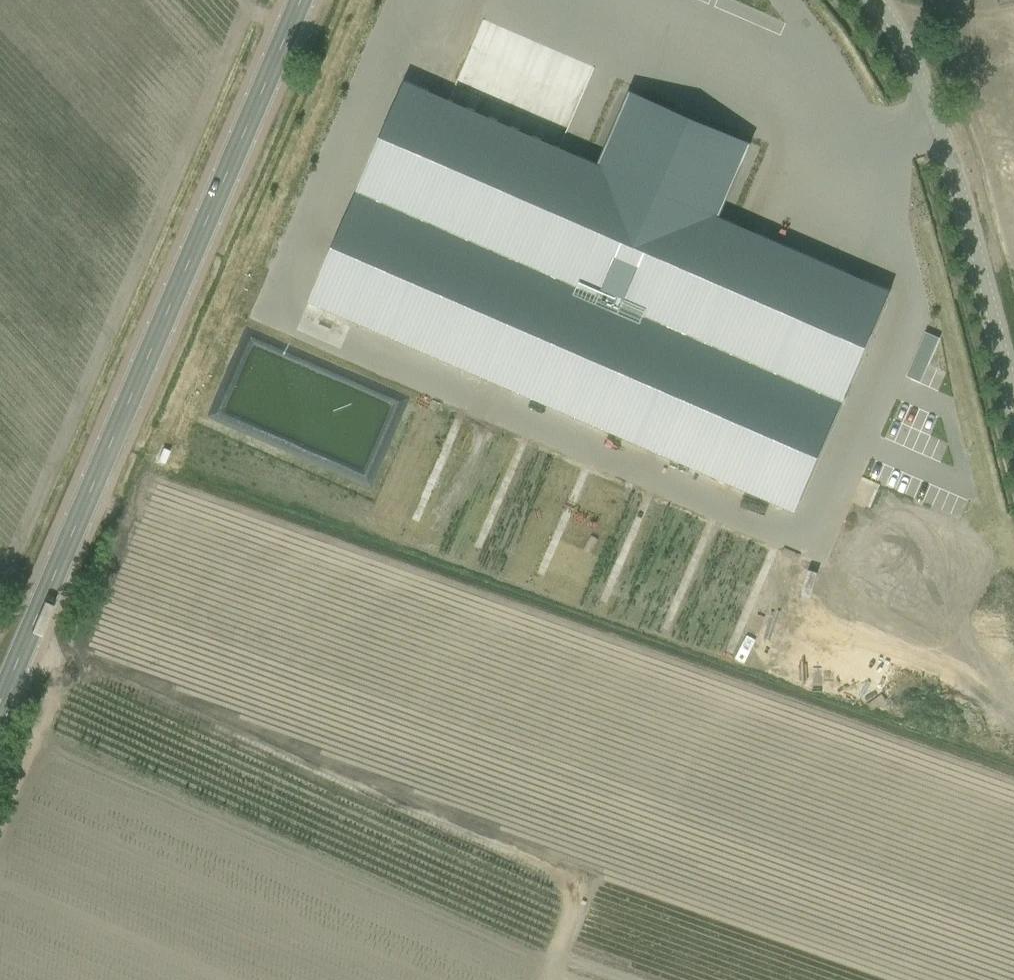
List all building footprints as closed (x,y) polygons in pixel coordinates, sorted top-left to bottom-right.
[(357,65),(260,319),(304,336),(316,306),(766,479),(852,255),(654,179),(679,114),(567,70),(542,136),(357,65)]
